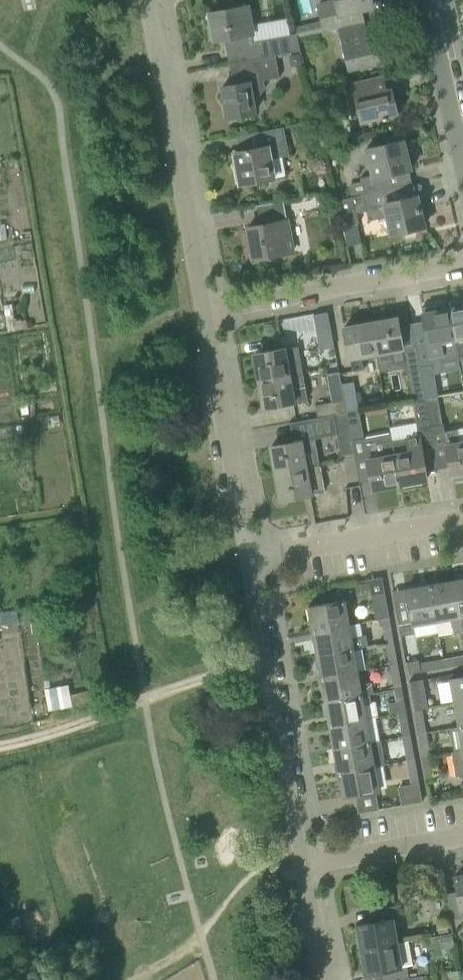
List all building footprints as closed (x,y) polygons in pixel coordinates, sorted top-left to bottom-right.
[(337,3),(318,7),(323,31),(365,21),(364,20),(351,23),(349,11),(373,6),(372,0),(336,0),(337,3)] [(248,5),(209,12),(214,40),(225,38),(229,63),(276,54),(300,50),(297,32),(254,40),(253,34),(252,25),(251,21),(248,5)] [(364,22),(345,26),(339,28),(349,70),(386,61),(380,38),(369,41),(364,22)] [(280,77),(276,54),(229,63),(233,84),(222,86),(228,117),(255,112),(252,97),(260,96),(265,88),(264,80),(280,77)] [(383,75),(363,79),(351,82),(360,123),(398,114),(392,89),(386,90),(383,75)] [(284,127),(276,128),(257,132),(259,148),(234,152),(240,183),(275,177),(286,175),(282,157),(290,156),(284,127)] [(404,139),(385,144),(366,148),(373,177),(361,179),(364,194),(392,187),(389,174),(411,169),(404,139)] [(392,187),(364,194),(337,200),(343,226),(359,222),(357,212),(366,210),(368,221),(387,216),(391,233),(425,226),(417,196),(395,201),(392,187)] [(284,200),(276,201),(256,205),(256,206),(257,206),(260,225),(248,227),(254,258),(283,253),(280,235),(291,233),(284,200)] [(441,304),(422,307),(423,313),(427,333),(431,356),(441,355),(443,361),(459,358),(455,337),(450,308),(442,310),(441,304)] [(450,308),(455,337),(459,358),(462,357),(462,306),(450,308)] [(405,361),(401,337),(397,318),(371,322),(376,352),(390,349),(393,363),(405,361)] [(371,322),(344,327),(348,347),(352,371),(364,368),(362,358),(377,356),(376,352),(371,322)] [(303,372),(300,358),(298,346),(254,353),(259,380),(289,375),(303,372)] [(432,367),(421,369),(426,398),(437,396),(432,367)] [(426,398),(421,369),(408,371),(414,400),(426,398)] [(308,399),(306,387),(303,372),(289,375),(259,380),(264,407),(308,399)] [(345,399),(342,384),(340,372),(327,375),(332,402),(345,399)] [(342,384),(345,399),(347,412),(359,410),(354,382),(342,384)] [(445,431),(443,423),(442,423),(437,396),(426,398),(435,448),(447,446),(452,474),(453,474),(454,480),(462,479),(462,442),(459,443),(457,429),(445,431)] [(419,436),(392,440),(400,484),(427,479),(425,471),(421,450),(435,448),(426,398),(414,400),(417,421),(419,436)] [(347,412),(345,399),(332,402),(316,405),(318,417),(347,412)] [(364,438),(359,410),(347,412),(349,425),(352,440),(364,438)] [(349,425),(347,412),(318,417),(320,430),(337,427),(349,425)] [(352,440),(349,425),(337,427),(342,456),(355,454),(352,440)] [(320,465),(318,452),(315,438),(291,442),(271,446),(276,473),(306,467),(320,465)] [(377,443),(366,445),(369,459),(368,459),(370,469),(374,489),(400,484),(392,440),(382,442),(377,443)] [(324,491),(322,480),(320,465),(306,467),(276,473),(281,499),(324,491)] [(454,580),(461,617),(462,628),(462,578),(454,580)] [(454,580),(430,584),(437,621),(451,619),(455,632),(462,631),(462,628),(461,617),(454,580)] [(437,621),(430,584),(406,588),(409,606),(396,608),(401,635),(415,632),(414,625),(437,621)] [(389,617),(385,592),(371,594),(376,619),(381,618),(389,617)] [(308,606),(313,630),(349,624),(345,599),(308,606)] [(394,640),(389,617),(381,618),(385,642),(394,640)] [(366,635),(352,637),(349,624),(313,630),(317,654),(353,648),(368,645),(366,635)] [(398,664),(394,640),(385,642),(389,665),(398,664)] [(358,671),(353,648),(317,654),(321,678),(358,671)] [(444,659),(445,667),(462,663),(462,655),(444,659)] [(421,671),(420,663),(419,659),(407,661),(409,673),(421,671)] [(445,667),(444,659),(420,663),(421,671),(445,667)] [(402,687),(398,664),(389,665),(394,689),(402,687)] [(363,670),(358,671),(321,678),(325,701),(369,693),(374,693),(372,682),(365,683),(363,670)] [(450,678),(454,703),(462,701),(462,676),(450,678)] [(409,682),(409,685),(414,710),(422,708),(428,707),(423,679),(409,682)] [(46,708),(70,705),(67,683),(43,685),(46,708)] [(404,699),(402,687),(394,689),(396,701),(404,699)] [(371,702),(369,693),(325,701),(330,725),(366,718),(378,716),(375,701),(371,702)] [(454,703),(459,726),(462,725),(462,701),(454,703)] [(427,732),(422,708),(414,710),(418,733),(427,732)] [(411,735),(406,710),(398,712),(402,736),(411,735)] [(370,742),(366,718),(330,725),(334,749),(370,742)] [(431,756),(427,732),(418,733),(422,757),(431,756)] [(415,758),(411,735),(402,736),(407,760),(415,758)] [(370,742),(334,749),(338,772),(384,764),(385,764),(381,740),(370,742)] [(462,750),(455,751),(454,751),(451,751),(456,776),(462,775),(462,750)] [(392,753),(384,754),(386,763),(394,762),(392,753)] [(435,780),(432,760),(431,756),(422,757),(427,781),(435,780)] [(420,783),(415,758),(407,760),(411,784),(420,783)] [(386,775),(384,764),(338,772),(342,797),(379,790),(377,779),(383,778),(386,775)] [(455,876),(458,892),(446,894),(450,919),(462,917),(462,911),(462,875),(455,876)] [(373,922),(358,925),(362,949),(397,943),(393,920),(399,919),(396,905),(371,910),(373,922)] [(408,941),(397,943),(362,949),(366,973),(382,970),(384,979),(398,979),(409,978),(407,964),(412,963),(408,941)] [(448,971),(449,976),(454,979),(461,979),(459,969),(448,971)]
